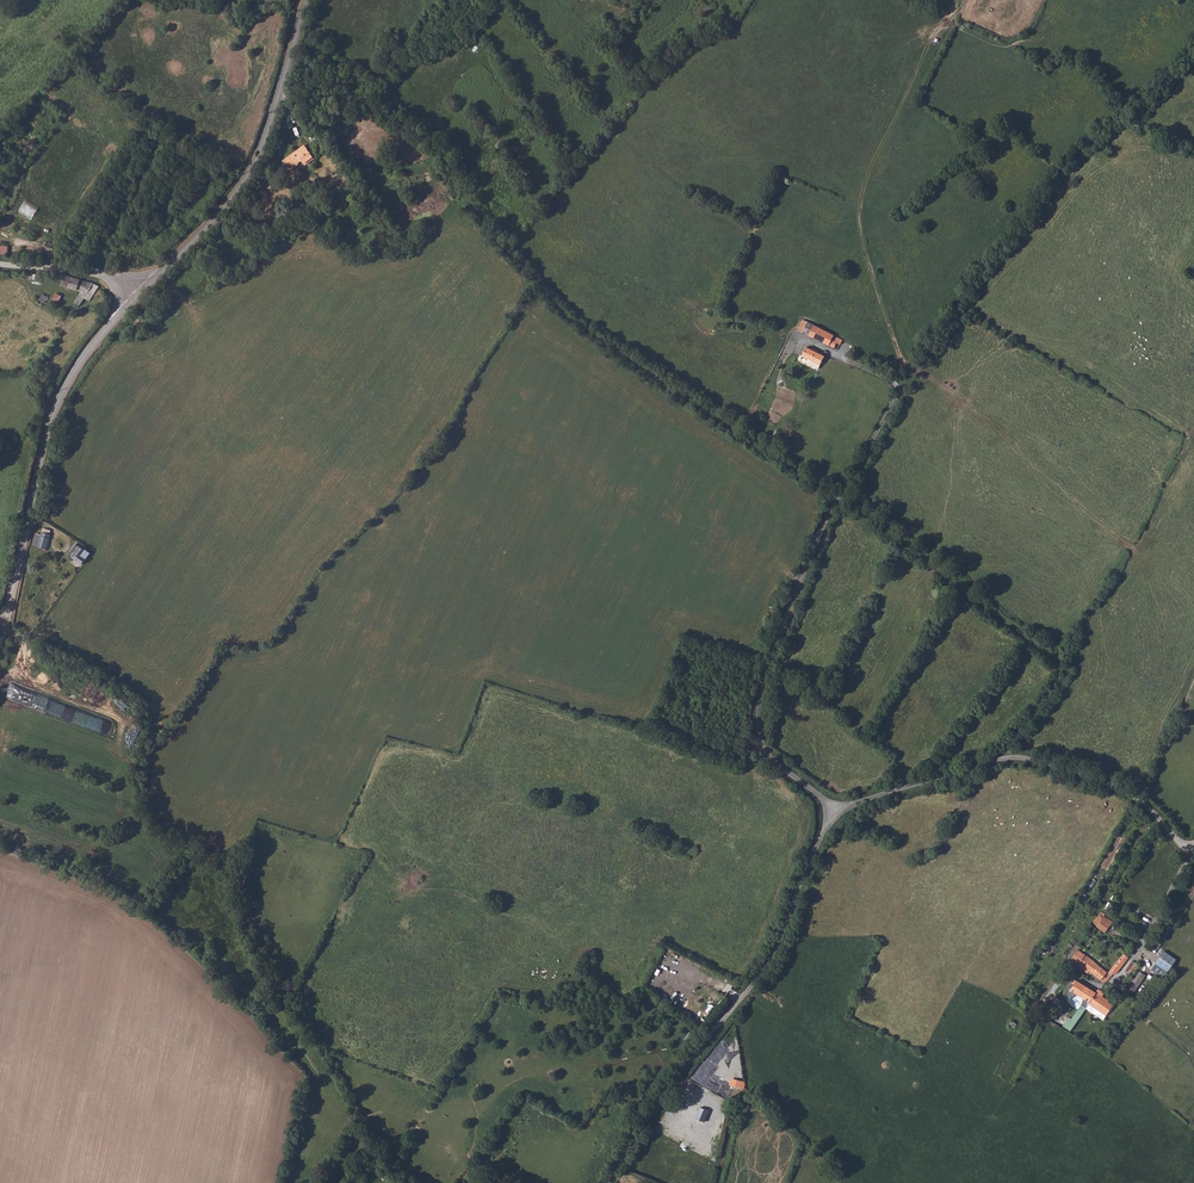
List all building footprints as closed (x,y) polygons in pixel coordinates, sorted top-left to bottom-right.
[(305,149),(286,163),(284,164),(291,175),(295,172),(300,169),(298,168),(303,164),(306,168),(314,162),(305,149)] [(11,259),(12,247),(0,245),(0,257),(11,259)] [(74,305),(78,307),(83,299),(87,302),(99,287),(89,283),(62,276),(60,286),(80,293),(74,305)] [(844,342),(834,337),(825,332),(805,321),(803,326),(806,328),(803,334),(820,343),(829,347),(834,350),(837,344),(842,347),(844,342)] [(805,350),(801,359),(819,368),(820,365),(824,358),(805,350)] [(39,390),(34,382),(28,385),(31,393),(39,390)] [(42,536),(38,550),(46,552),(50,538),(42,536)] [(69,556),(83,565),(87,558),(90,555),(75,545),(69,556)] [(1097,914),(1096,916),(1109,925),(1111,922),(1105,918),(1097,914)] [(1109,925),(1096,916),(1092,922),(1096,925),(1095,927),(1104,932),(1109,925)] [(1162,952),(1154,964),(1166,973),(1175,960),(1162,952)] [(1116,965),(1110,974),(1111,976),(1117,973),(1127,960),(1122,956),(1117,963),(1116,965)] [(1085,957),(1083,960),(1087,963),(1084,966),(1082,970),(1089,975),(1091,973),(1107,983),(1111,976),(1110,974),(1108,973),(1106,976),(1105,975),(1107,973),(1085,957)] [(1131,962),(1122,975),(1126,978),(1135,965),(1131,962)] [(1130,979),(1123,989),(1130,994),(1143,976),(1138,973),(1132,980),(1130,979)] [(1122,983),(1116,979),(1113,984),(1118,988),(1122,983)] [(1070,991),(1075,995),(1088,1003),(1094,994),(1081,985),(1076,982),(1070,991)] [(1088,1003),(1087,1005),(1104,1016),(1111,1005),(1100,997),(1102,994),(1096,991),(1094,994),(1088,1003)] [(716,1091),(713,1099),(722,1102),(724,1094),(716,1091)] [(665,1130),(674,1134),(678,1125),(669,1121),(665,1130)] [(688,1141),(692,1133),(684,1129),(680,1137),(688,1141)] [(706,1141),(715,1142),(716,1133),(708,1132),(706,1141)] [(347,1144),(357,1152),(365,1141),(354,1134),(347,1144)] [(700,1148),(701,1143),(691,1140),(689,1145),(700,1148)]
